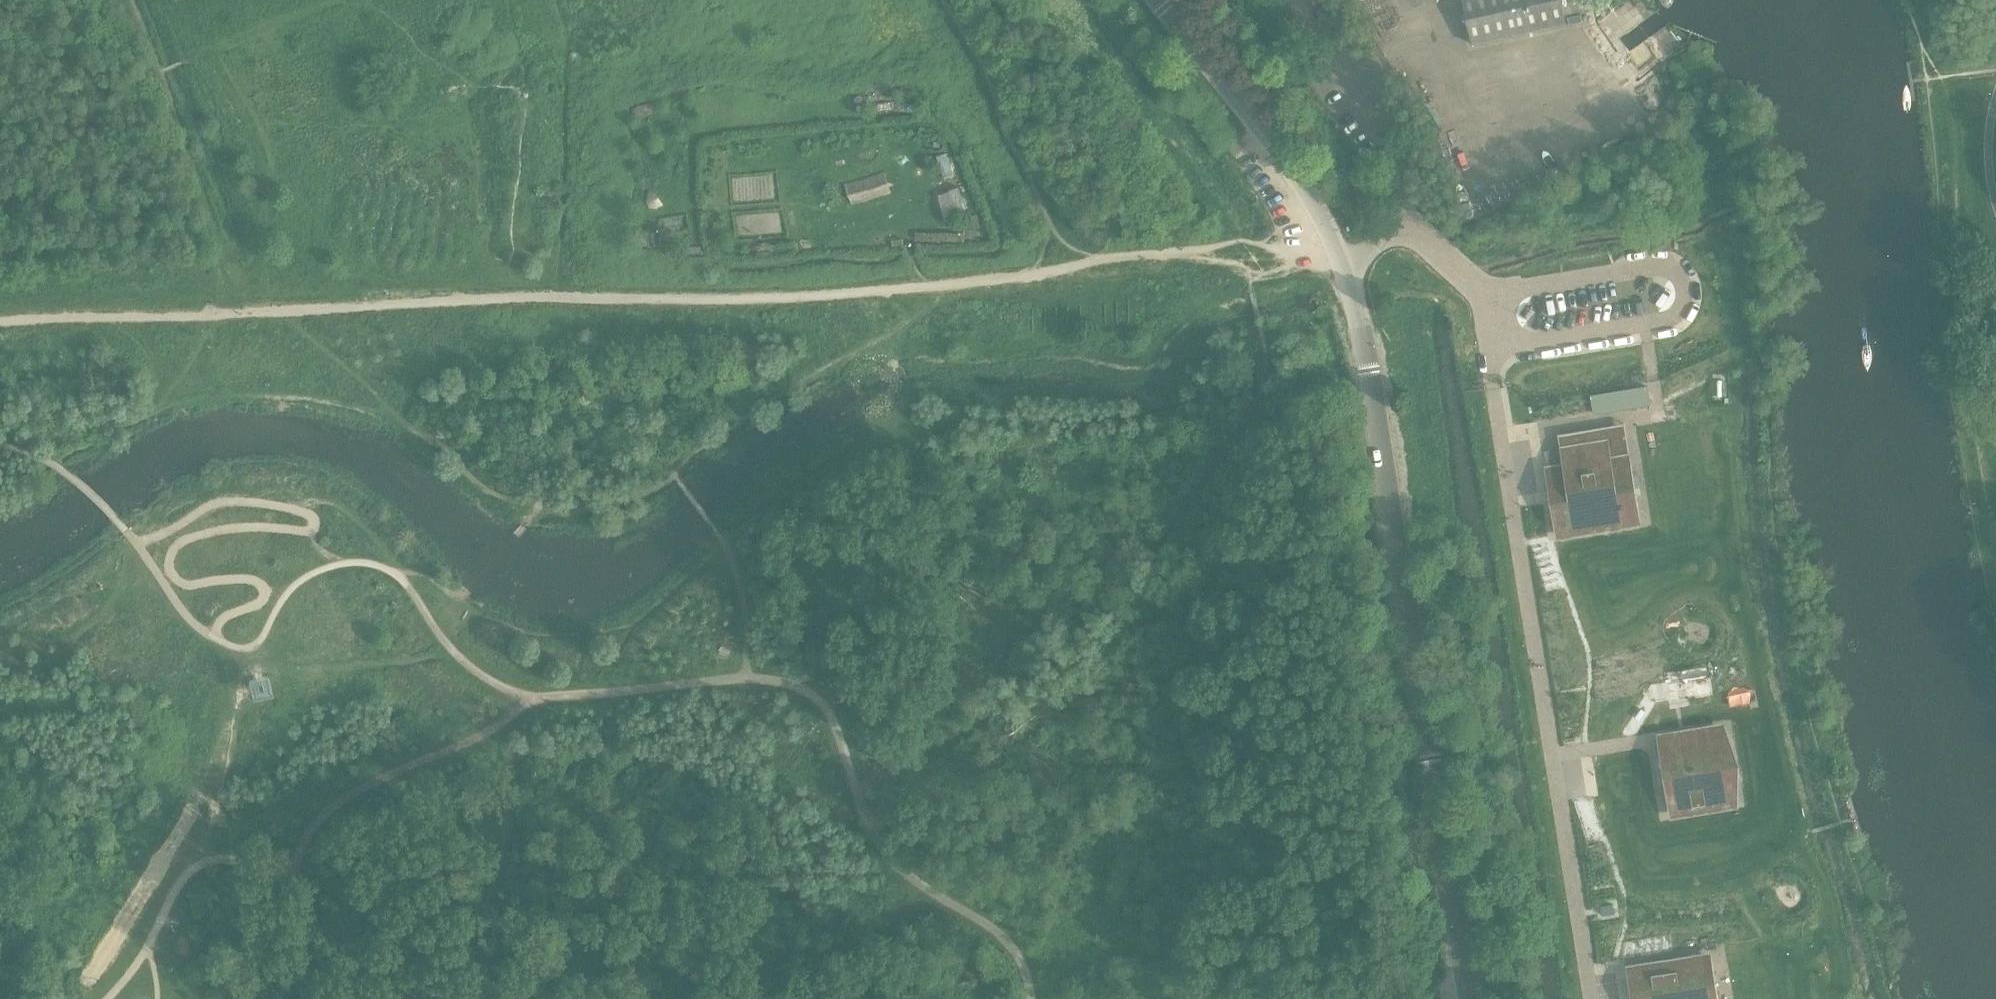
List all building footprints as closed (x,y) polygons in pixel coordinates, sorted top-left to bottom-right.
[(1473,45),(1567,24),(1561,0),(1463,0),(1473,45)] [(884,174),(844,185),(850,203),(889,192),(884,174)] [(960,188),(939,196),(947,218),(968,211),(960,188)] [(968,230),(982,227),(979,215),(966,218),(968,230)] [(966,234),(917,233),(917,241),(966,242),(966,234)] [(1521,363),(1524,375),(1568,366),(1566,354),(1521,363)] [(1652,406),(1649,386),(1591,395),(1594,415),(1652,406)] [(1563,463),(1545,466),(1550,496),(1556,541),(1608,532),(1641,526),(1624,423),(1558,434),(1562,456),(1563,463)] [(1726,735),(1658,746),(1669,810),(1731,800),(1725,767),(1731,766),(1726,735)] [(1612,905),(1601,907),(1603,916),(1613,914),(1612,905)] [(1626,966),(1632,998),(1719,998),(1712,958),(1664,965),(1663,960),(1626,966)]
